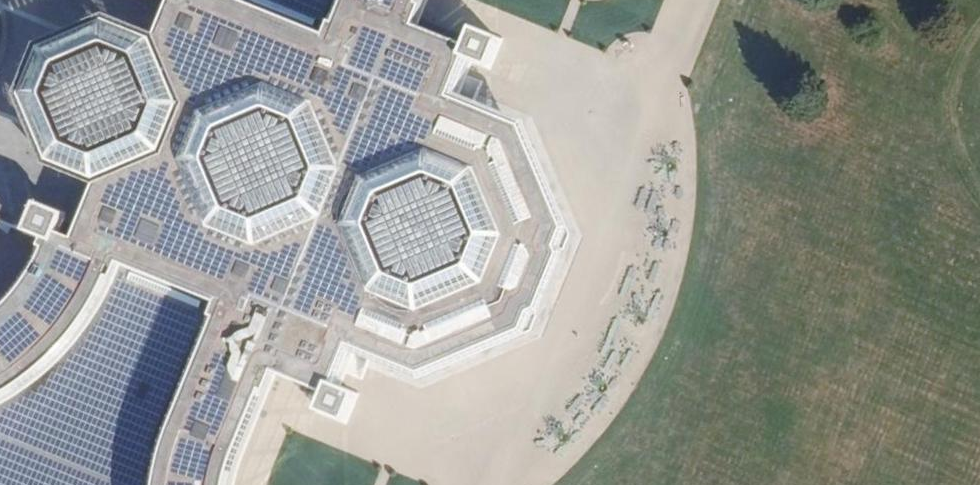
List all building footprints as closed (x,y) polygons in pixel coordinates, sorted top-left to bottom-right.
[(236,476),(244,454),(278,374),(324,393),(316,412),(348,426),(361,394),(342,386),(360,344),(380,296),(423,313),(487,284),(507,236),(481,172),(436,153),(456,105),(473,62),(492,70),(506,37),(474,24),(466,45),(420,26),(430,0),(173,0),(154,44),(179,105),(160,152),(102,181),(78,240),(59,233),(67,213),(40,203),(28,231),(41,236),(28,264),(17,280),(4,296),(0,300),(0,484),(235,484),(236,476)] [(151,38),(106,19),(40,49),(20,98),(49,164),(96,183),(102,181),(160,152),(179,105),(154,44),(151,38)] [(519,35),(504,85),(553,100),(568,50),(519,35)] [(436,153),(481,172),(516,129),(456,105),(436,153)] [(507,236),(561,235),(516,129),(481,172),(507,236)] [(507,236),(487,284),(525,323),(561,235),(507,236)] [(487,284),(423,313),(421,369),(525,323),(487,284)] [(421,369),(423,313),(380,296),(360,344),(421,369)]
